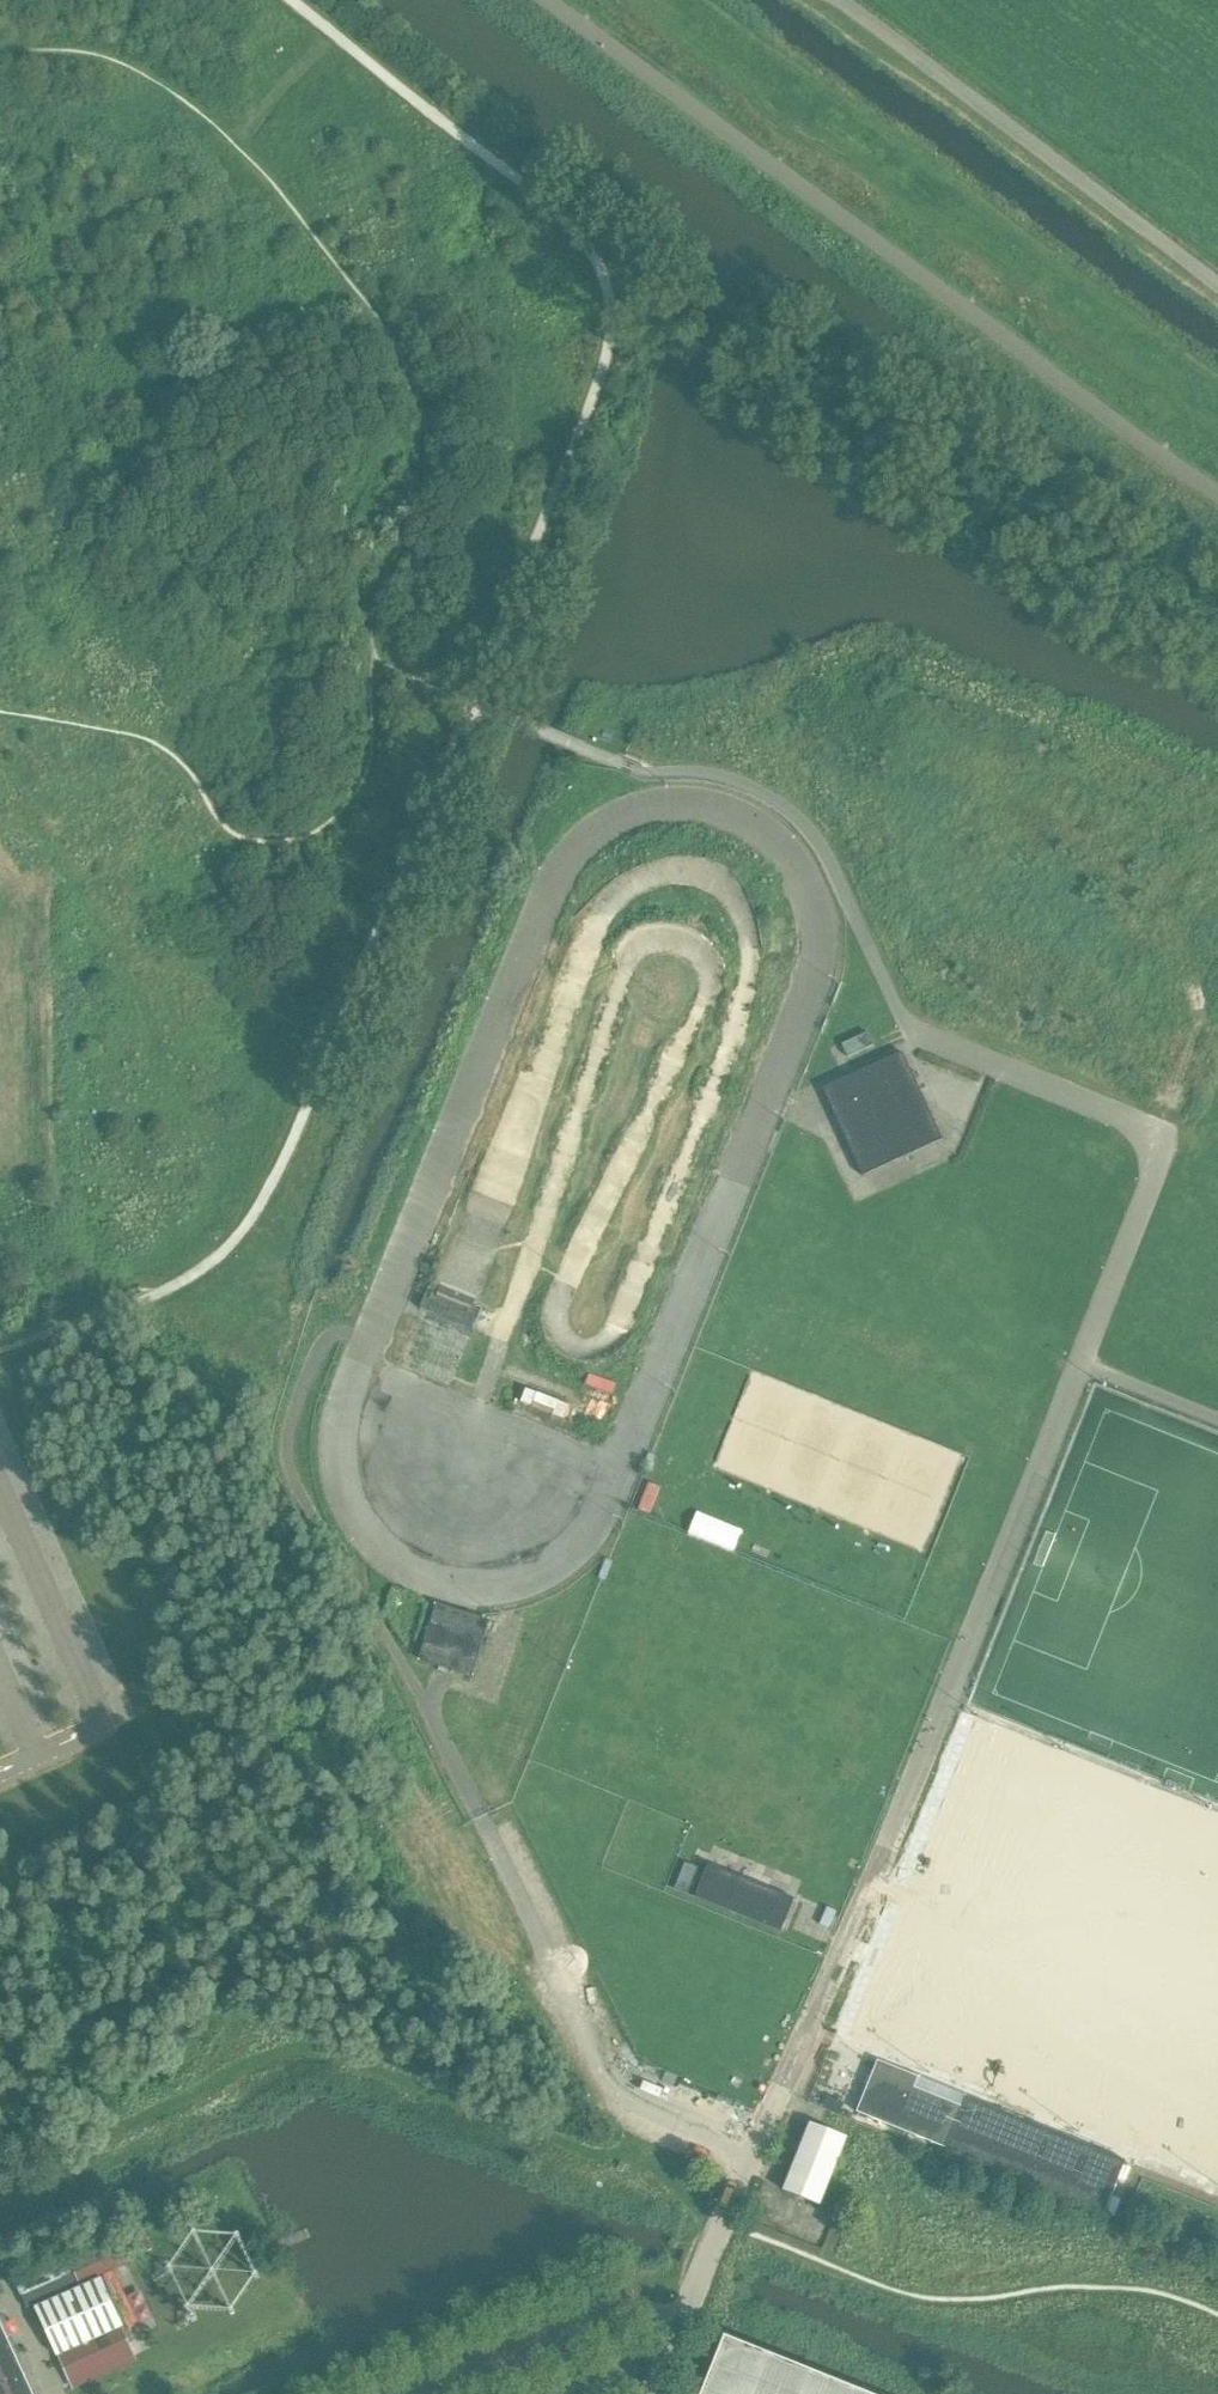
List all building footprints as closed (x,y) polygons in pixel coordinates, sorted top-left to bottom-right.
[(847,1057),(873,1045),(868,1032),(841,1044),(847,1057)] [(902,1053),(823,1089),(863,1176),(942,1140),(902,1053)] [(489,1621),(436,1604),(419,1659),(472,1676),(489,1621)] [(685,1862),(674,1889),(687,1894),(698,1868),(685,1862)] [(795,1899),(709,1865),(696,1897),(782,1932),(795,1899)] [(920,2119),(934,2085),(838,2046),(824,2081),(838,2086),(829,2109),(856,2120),(866,2097),(920,2119)] [(944,2148),(943,2151),(1103,2215),(1111,2195),(1125,2160),(965,2096),(961,2106),(944,2148)] [(819,2205),(846,2137),(810,2123),(783,2191),(819,2205)] [(103,2277),(35,2307),(59,2357),(124,2326),(103,2277)] [(0,2323),(0,2393),(33,2393),(0,2323)] [(724,2338),(702,2393),(865,2393),(724,2338)]
